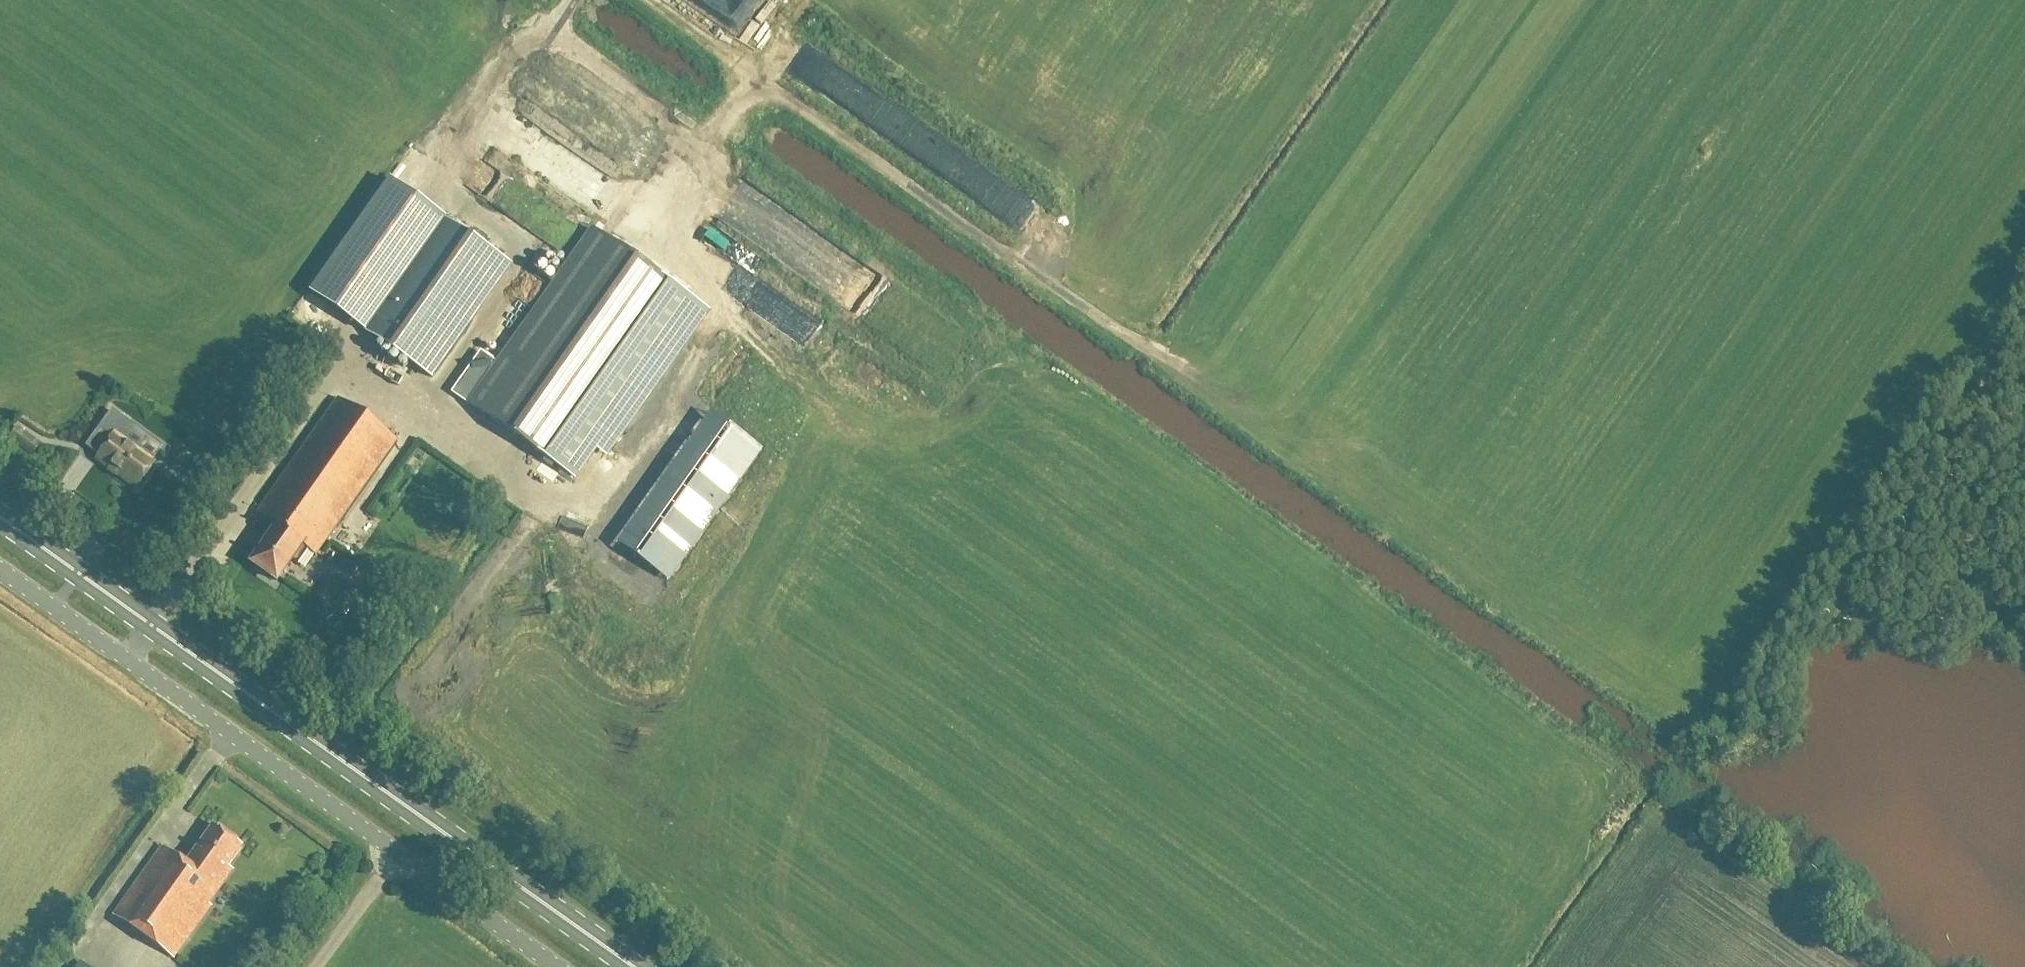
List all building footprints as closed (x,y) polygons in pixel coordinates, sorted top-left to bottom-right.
[(314,292),(367,331),(419,368),(499,257),(394,182),(314,292)] [(472,399),(470,402),(576,477),(596,449),(607,456),(710,310),(593,228),(498,363),(482,351),(456,388),(472,399)] [(544,265),(556,251),(544,240),(531,254),(544,265)] [(253,562),(255,564),(255,567),(264,574),(267,572),(278,580),(293,558),(298,562),(308,547),(316,553),(397,439),(339,397),(257,511),(278,526),(253,562)] [(42,446),(18,429),(9,442),(33,459),(42,446)] [(138,485),(156,461),(117,432),(99,456),(138,485)] [(208,903),(219,887),(232,869),(228,865),(242,846),(243,845),(242,844),(241,844),(215,825),(214,824),(187,863),(163,846),(114,915),(174,957),(211,905),(208,903)]
